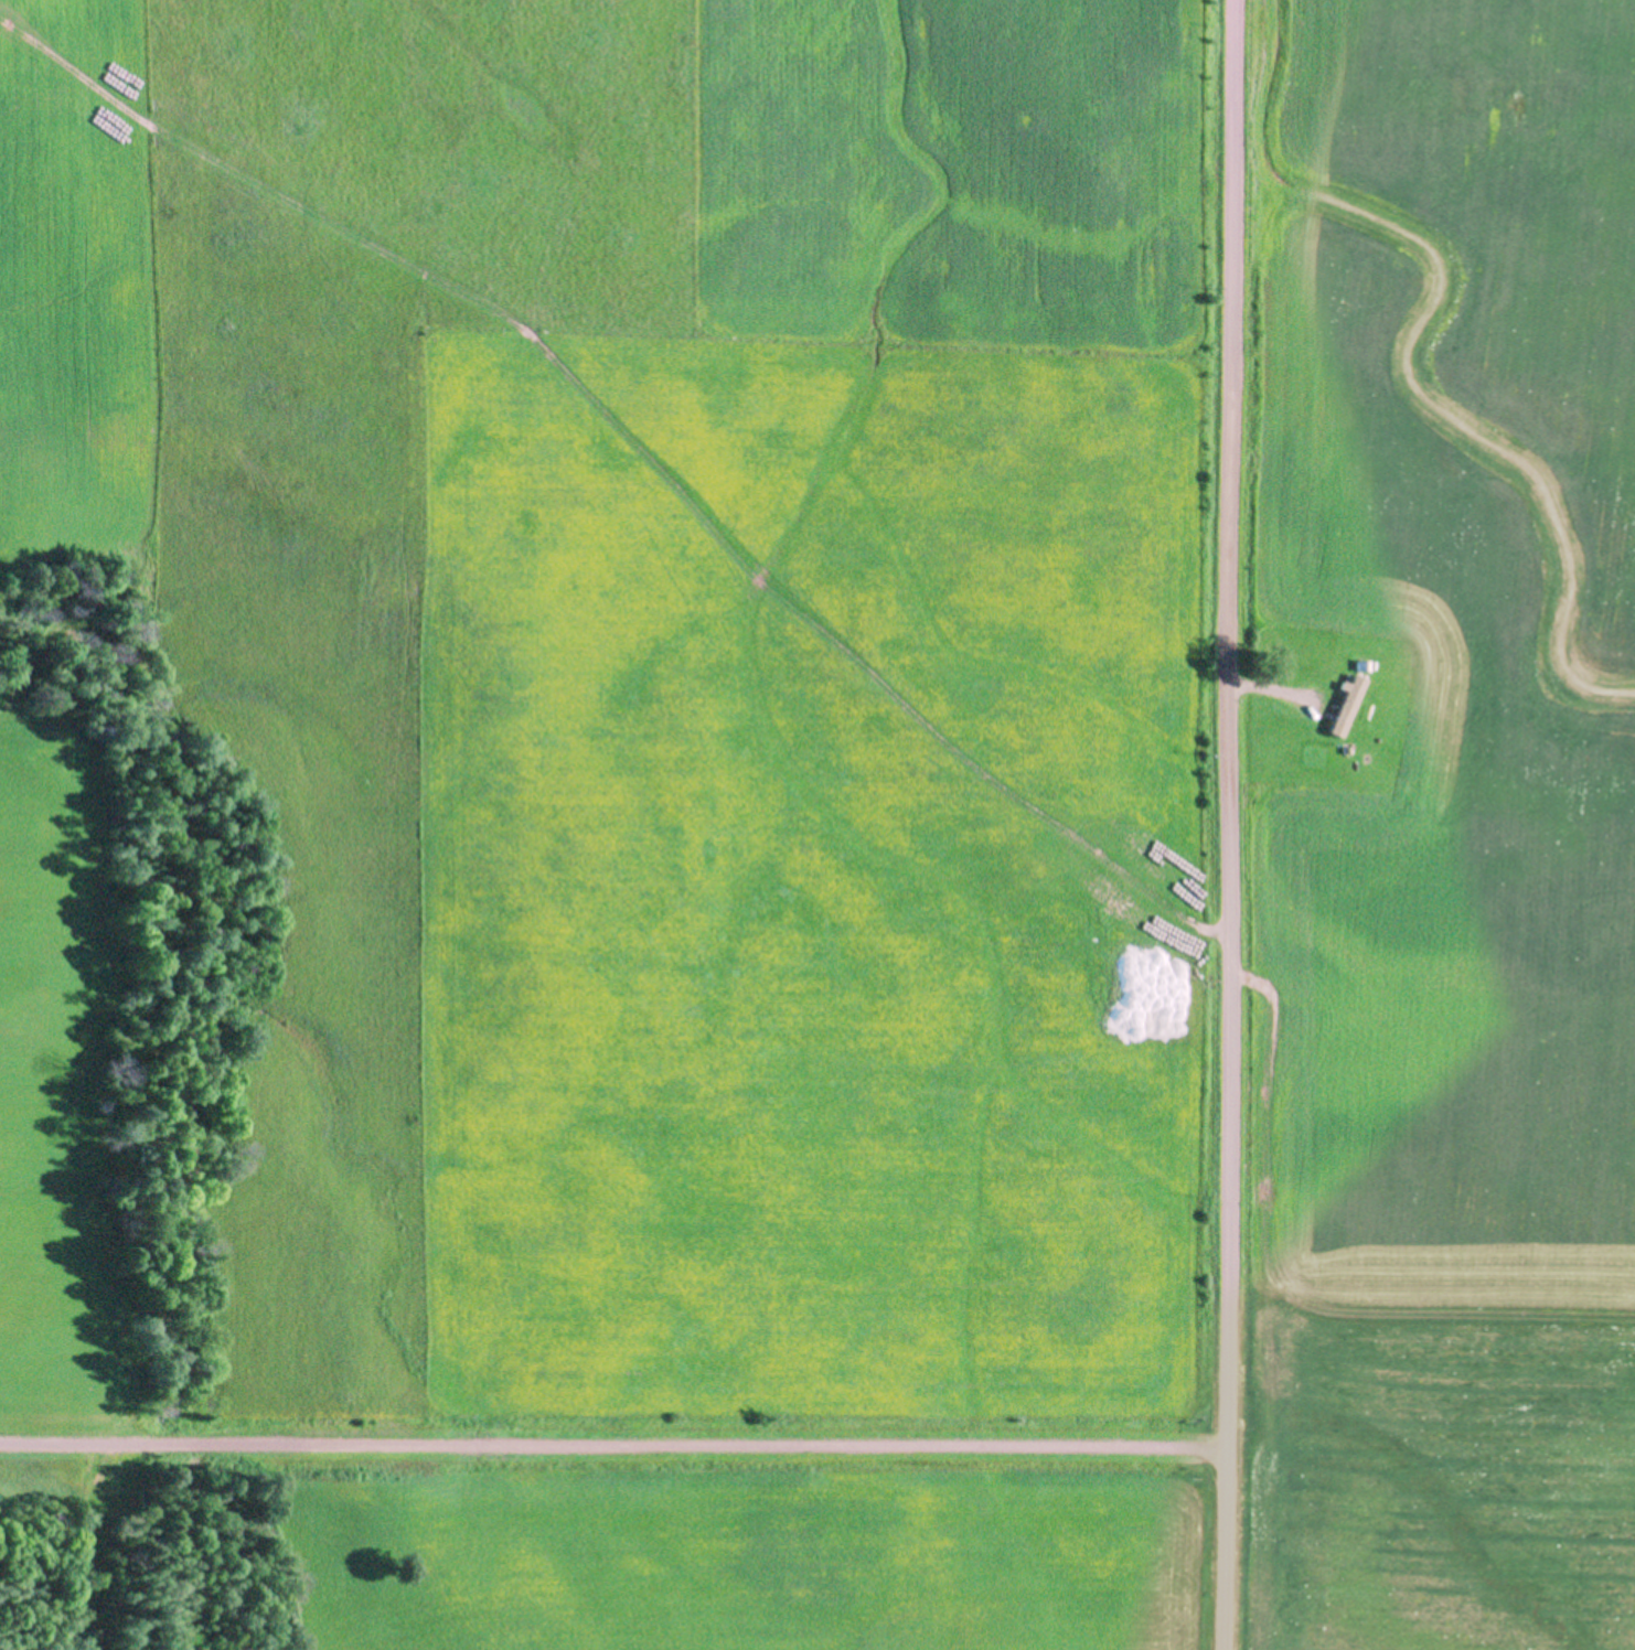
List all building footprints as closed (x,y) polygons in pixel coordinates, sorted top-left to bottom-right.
[(1356,660),(1368,660),(1368,668),(1356,668),(1356,660)] [(1366,678),(1342,737),(1329,732),(1346,690),(1340,688),(1344,681),(1349,683),(1354,673),(1366,678)]
